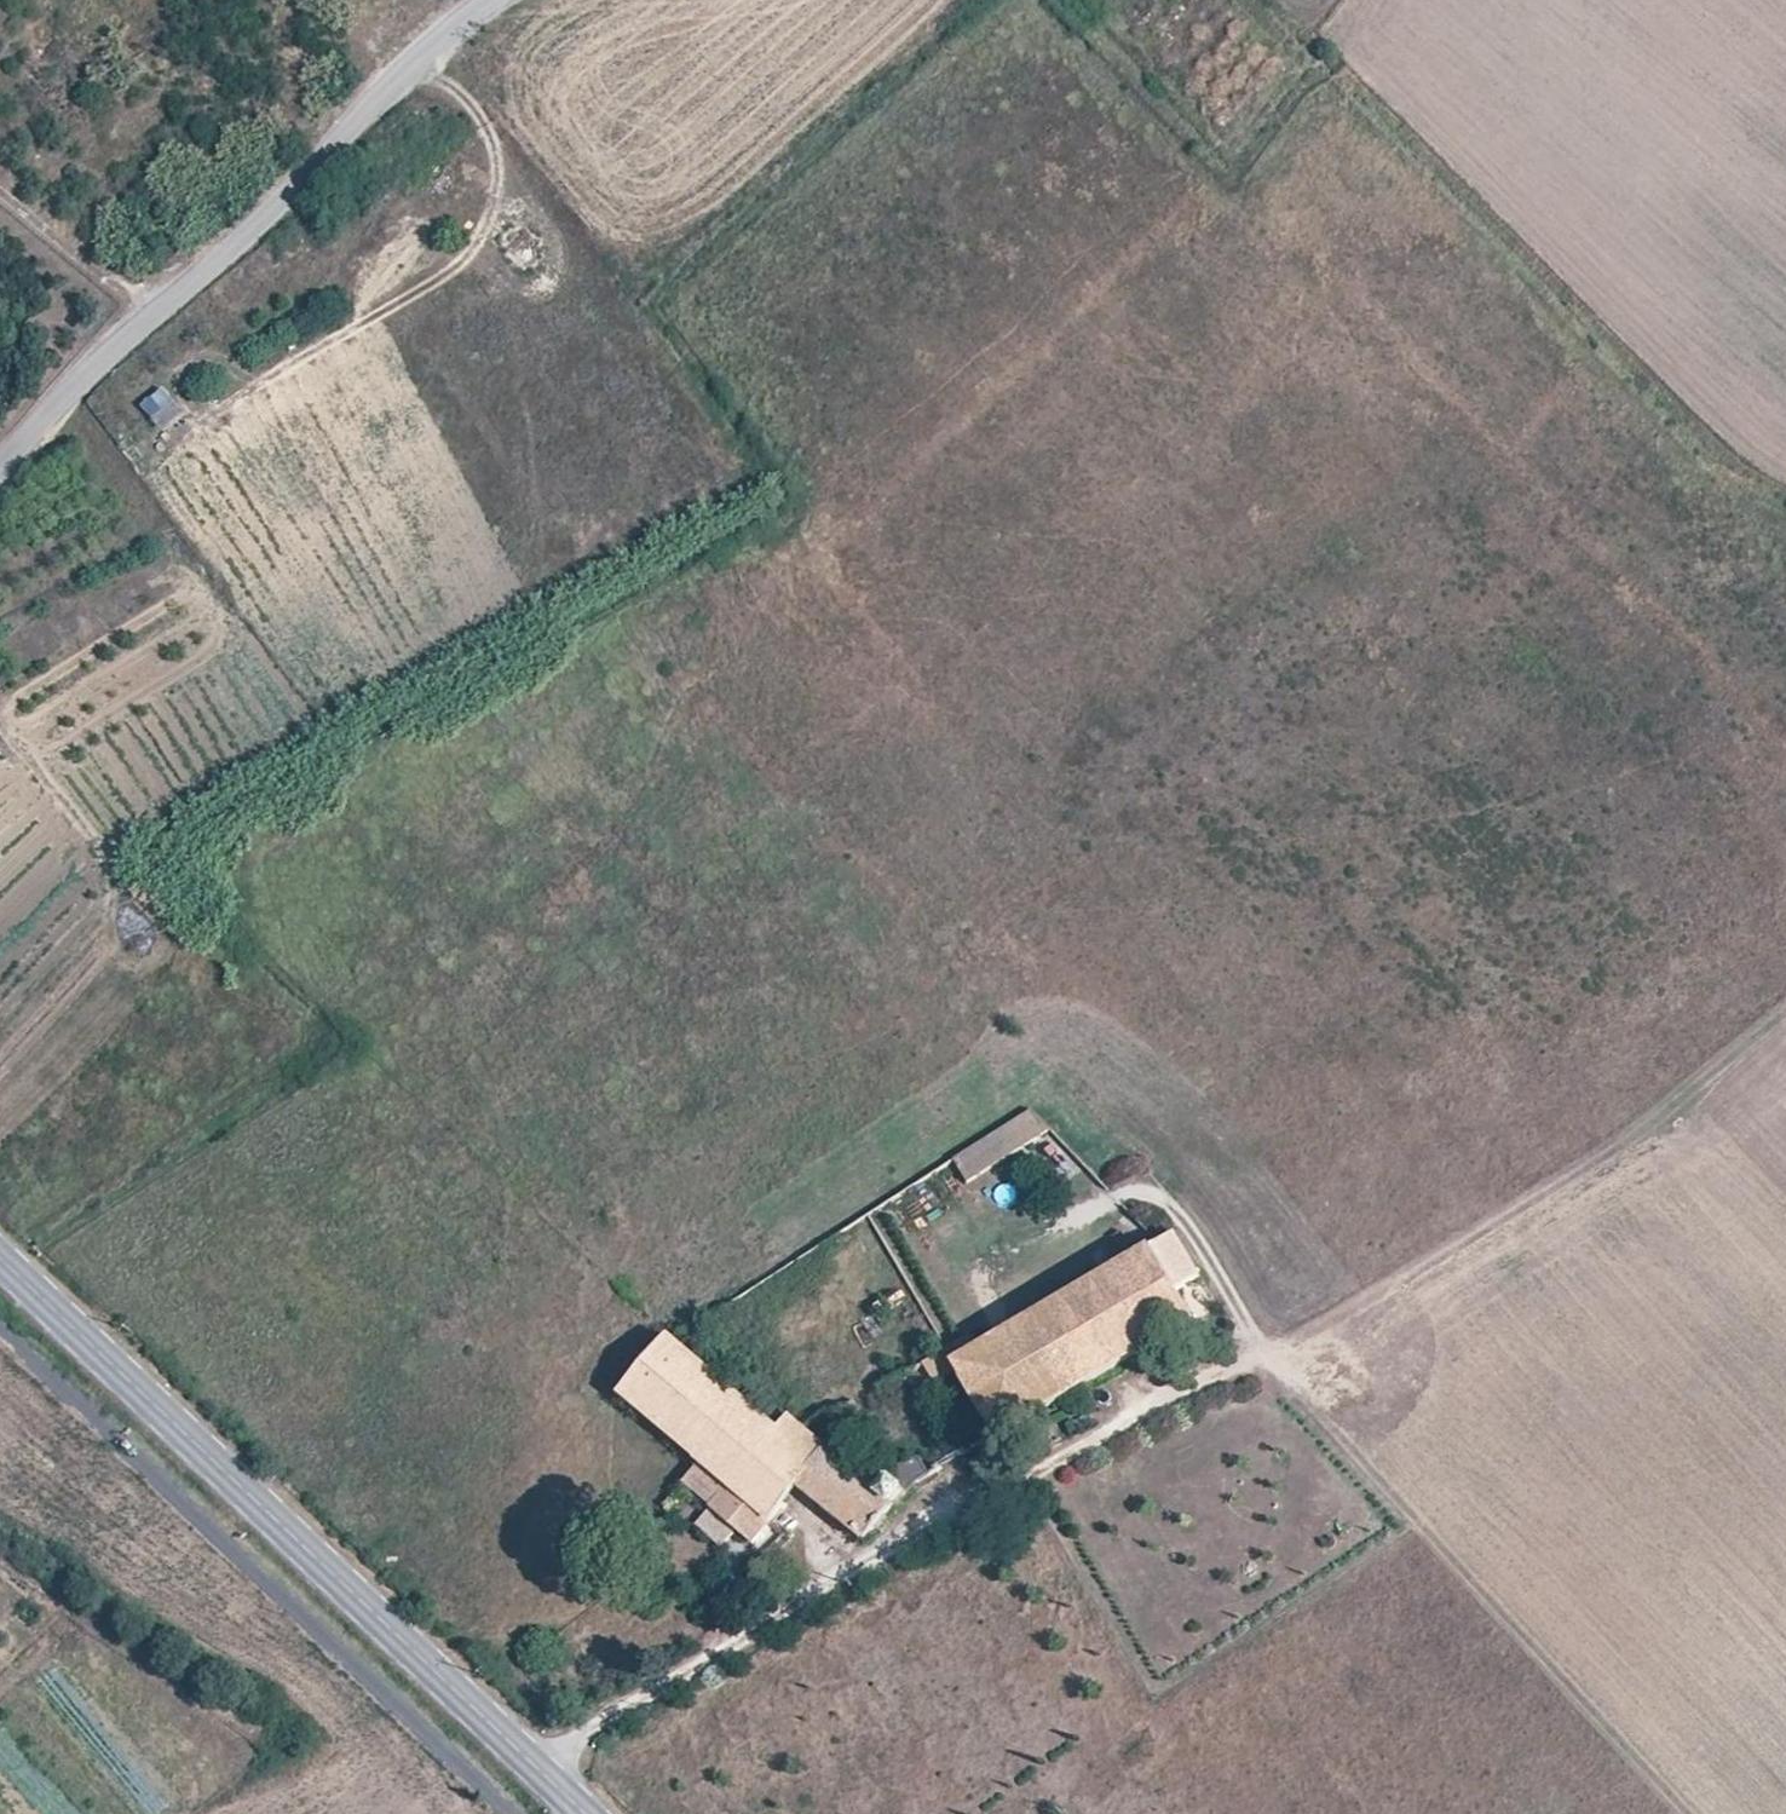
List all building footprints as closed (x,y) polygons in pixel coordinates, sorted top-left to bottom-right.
[(138,407),(162,432),(184,412),(160,387),(138,407)] [(1031,1110),(955,1159),(970,1181),(1051,1130),(1031,1110)] [(960,1370),(998,1433),(1194,1321),(1177,1289),(1203,1275),(1179,1232),(979,1347),(971,1334),(947,1347),(960,1370)] [(740,1527),(755,1540),(787,1499),(797,1486),(828,1448),(800,1426),(772,1404),(765,1414),(664,1338),(620,1395),(700,1458),(685,1479),(714,1505),(740,1527)] [(947,1347),(924,1359),(936,1381),(960,1370),(947,1347)] [(880,1488),(828,1448),(797,1486),(866,1539),(903,1489),(927,1474),(918,1459),(890,1475),(880,1488)] [(740,1527),(714,1505),(700,1525),(725,1544),(740,1527)]
